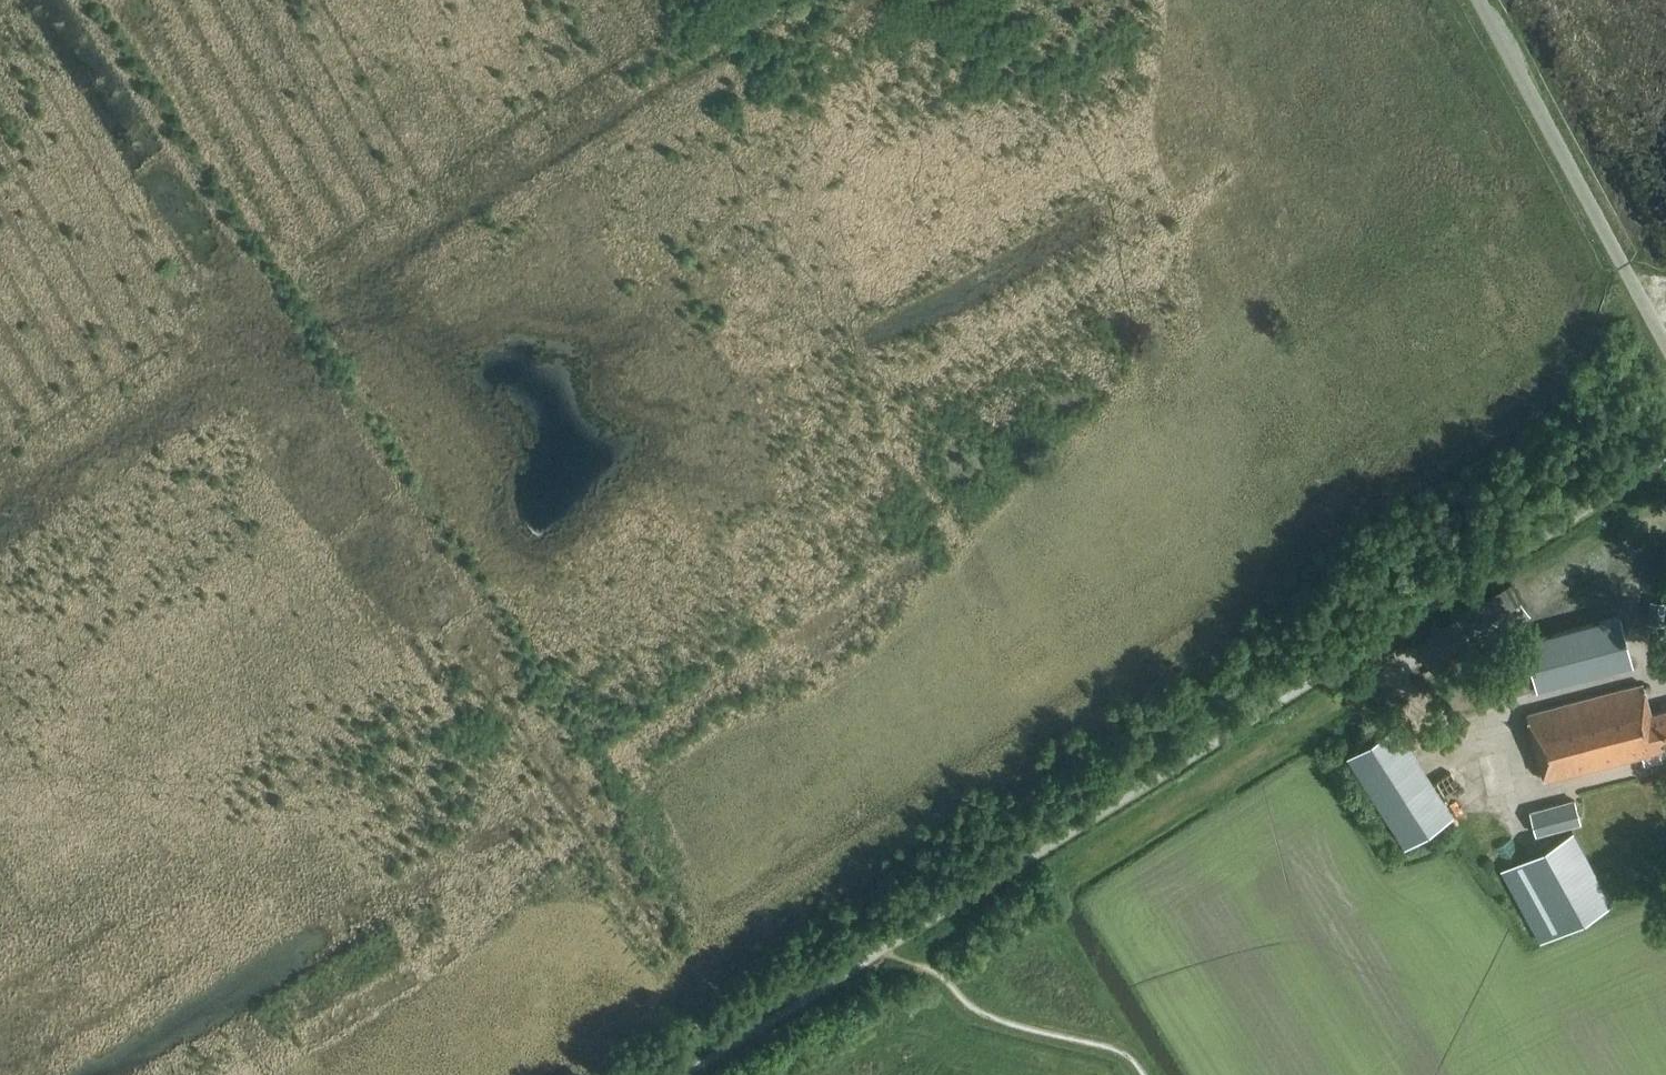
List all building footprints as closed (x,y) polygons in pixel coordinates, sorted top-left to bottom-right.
[(1412,643),(1432,675),(1527,615),(1507,584),(1412,643)] [(1649,602),(1647,624),(1662,626),(1665,603),(1649,602)] [(1484,699),(1536,686),(1631,662),(1619,615),(1524,639),(1527,651),(1475,665),(1484,699)] [(1620,760),(1660,749),(1659,745),(1665,743),(1665,708),(1650,712),(1642,683),(1528,712),(1545,779),(1620,760)] [(1394,723),(1347,754),(1350,760),(1402,842),(1450,812),(1419,762),(1394,723)] [(1574,800),(1529,812),(1535,836),(1580,824),(1574,800)] [(1610,902),(1571,831),(1502,870),(1540,940),(1610,902)]
